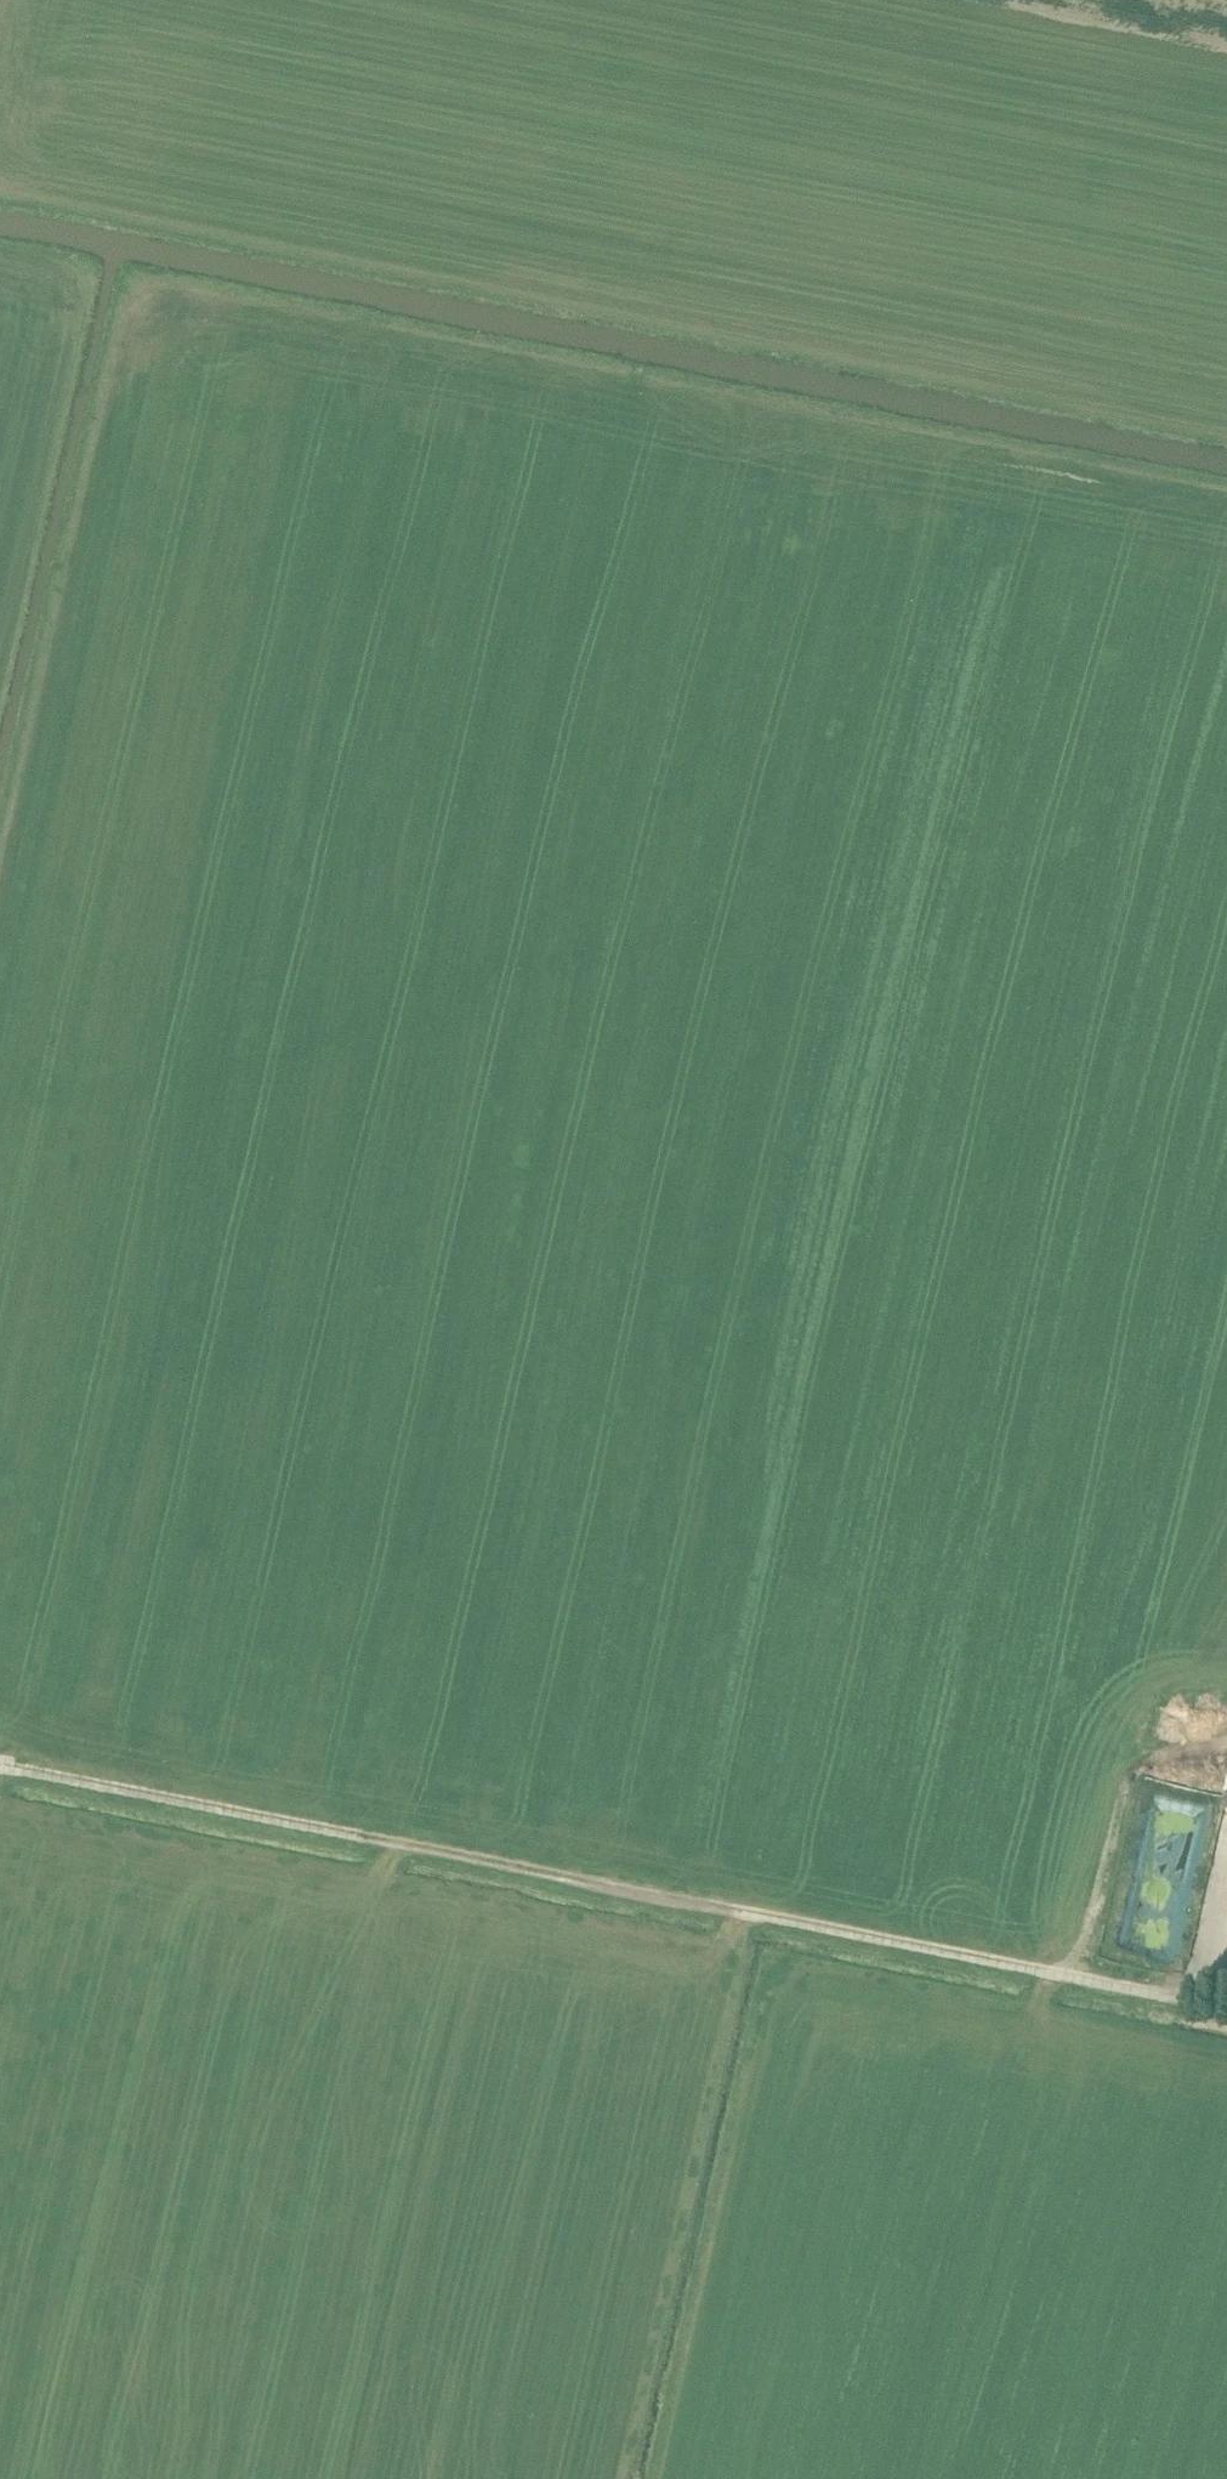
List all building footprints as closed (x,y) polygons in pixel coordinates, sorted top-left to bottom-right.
[(1197,1815),(1190,1842),(1205,1846),(1215,1808),(1164,1795),(1161,1806),(1197,1815)]
